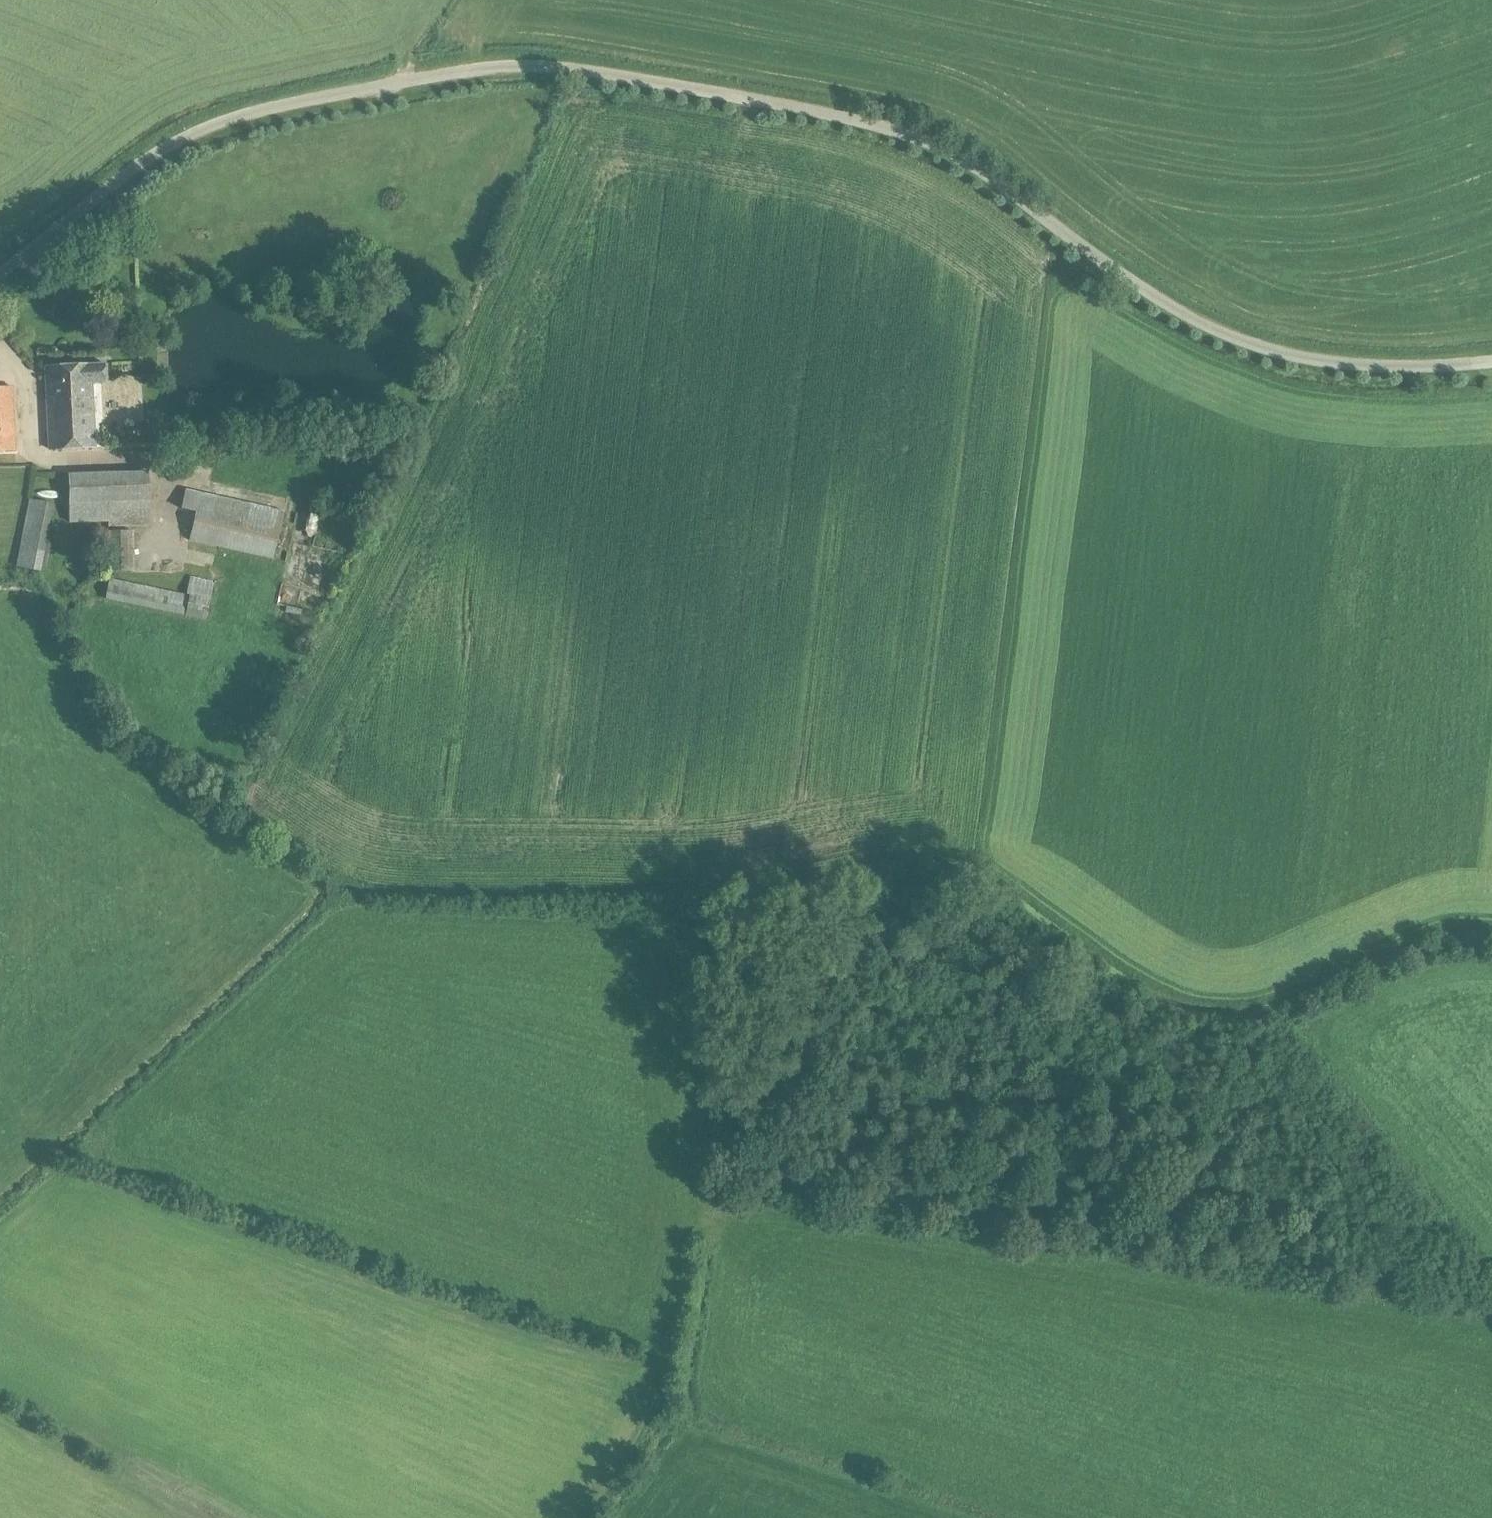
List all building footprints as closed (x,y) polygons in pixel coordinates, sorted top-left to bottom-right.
[(105,364),(46,367),(50,449),(96,447),(93,383),(106,382),(105,364)] [(12,387),(0,388),(0,453),(16,452),(12,387)] [(190,430),(173,431),(173,441),(190,441),(190,430)] [(149,470),(69,473),(70,525),(109,523),(109,527),(151,526),(149,470)] [(285,511),(186,489),(181,509),(196,513),(189,541),(274,560),(285,511)] [(18,561),(17,567),(41,572),(54,504),(30,499),(18,561)] [(134,530),(104,531),(105,572),(135,571),(134,530)] [(187,594),(110,579),(106,599),(207,621),(215,582),(190,576),(187,594)]
